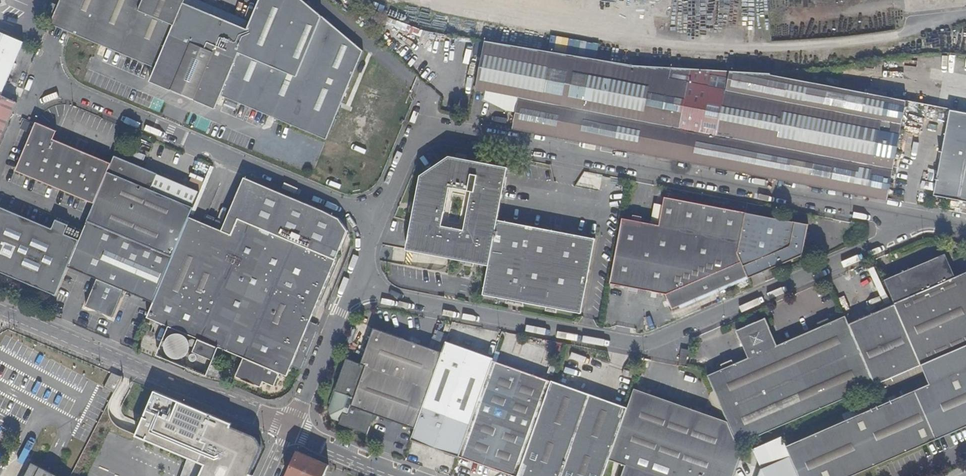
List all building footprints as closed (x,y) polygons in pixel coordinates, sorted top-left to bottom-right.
[(48,23),(68,32),(152,67),(147,81),(212,109),(218,95),(252,109),(246,123),(266,131),(272,117),(323,139),(361,52),(298,0),(258,0),(246,29),(182,2),(183,0),(58,0),(48,23)] [(21,41),(0,32),(0,91),(21,41)] [(537,49),(484,40),(475,89),(486,92),(485,99),(506,109),(515,111),(512,125),(512,127),(577,139),(637,151),(692,161),(699,124),(710,70),(645,66),(635,65),(537,49)] [(725,89),(728,71),(710,70),(699,124),(692,161),(710,165),(725,89)] [(729,169),(749,71),(728,71),(725,89),(710,165),(729,169)] [(771,74),(769,73),(749,71),(729,169),(749,172),(762,116),(771,74)] [(790,78),(771,74),(762,116),(749,172),(769,176),(790,78)] [(808,82),(790,78),(769,176),(787,180),(808,82)] [(808,82),(787,180),(808,184),(829,86),(808,82)] [(848,89),(829,86),(808,184),(827,187),(843,111),(848,89)] [(843,111),(827,187),(849,192),(851,188),(849,187),(867,93),(848,89),(843,111)] [(851,188),(849,192),(865,195),(874,147),(885,96),(867,93),(849,187),(851,188)] [(0,95),(0,140),(12,113),(16,102),(10,100),(0,95)] [(885,199),(906,100),(885,96),(874,147),(865,195),(885,199)] [(950,110),(933,195),(947,198),(965,201),(965,113),(950,110)] [(909,113),(905,124),(916,128),(919,117),(909,113)] [(35,119),(34,122),(14,169),(93,202),(110,161),(52,136),(55,128),(35,119)] [(143,161),(150,142),(137,137),(130,156),(143,161)] [(86,219),(171,254),(187,215),(188,211),(191,205),(150,188),(156,171),(113,154),(110,161),(93,202),(86,219)] [(509,167),(450,155),(421,175),(407,250),(491,266),(499,223),(499,219),(509,167)] [(208,164),(191,205),(188,211),(192,212),(211,166),(208,164)] [(345,228),(339,218),(334,213),(241,175),(219,228),(229,232),(236,216),(332,256),(345,228)] [(737,253),(744,212),(662,196),(656,224),(620,217),(608,283),(663,293),(671,311),(709,294),(747,277),(737,253)] [(55,294),(67,265),(82,228),(54,216),(50,225),(0,204),(0,270),(55,294)] [(806,223),(744,212),(737,253),(747,277),(800,254),(806,223)] [(152,300),(145,315),(168,325),(216,345),(242,355),(234,374),(260,384),(263,378),(274,382),(279,370),(286,372),(291,363),(307,324),(309,318),(335,257),(332,256),(236,216),(229,232),(219,228),(187,215),(171,254),(152,300)] [(82,228),(67,265),(96,277),(84,304),(89,306),(95,306),(102,309),(105,312),(111,315),(122,288),(152,300),(171,254),(86,219),(82,228)] [(594,241),(499,223),(491,266),(485,297),(581,315),(594,241)] [(920,363),(965,343),(965,302),(955,277),(945,254),(884,280),(893,303),(920,363)] [(955,277),(965,302),(965,272),(955,277)] [(847,323),(873,383),(920,363),(893,303),(847,323)] [(724,417),(736,443),(867,386),(873,383),(847,323),(844,316),(776,345),(764,318),(735,331),(746,359),(707,376),(724,417)] [(316,327),(318,322),(309,318),(307,324),(316,327)] [(291,363),(300,366),(316,327),(307,324),(291,363)] [(216,345),(168,325),(156,353),(205,373),(216,345)] [(372,412),(412,427),(440,351),(372,326),(359,361),(345,356),(336,380),(334,380),(327,400),(329,401),(326,407),(333,410),(331,416),(347,422),(346,424),(365,431),(372,412)] [(412,427),(408,438),(456,455),(491,359),(492,357),(444,339),(440,351),(412,427)] [(965,355),(965,343),(920,363),(920,364),(924,373),(939,367),(965,355)] [(679,361),(684,362),(687,351),(681,350),(679,361)] [(785,446),(789,457),(798,475),(851,475),(951,433),(965,426),(965,355),(939,367),(924,373),(929,384),(897,397),(785,446)] [(491,359),(456,455),(515,475),(549,380),(491,359)] [(117,390),(124,375),(113,370),(106,385),(117,390)] [(515,475),(517,475),(602,475),(608,460),(626,408),(550,379),(549,380),(515,475)] [(741,453),(736,443),(724,417),(725,421),(633,389),(626,408),(608,460),(624,465),(620,475),(732,475),(741,453)] [(155,391),(135,435),(203,465),(199,475),(253,475),(255,473),(252,472),(261,451),(259,440),(229,427),(230,424),(155,391)] [(328,465),(297,451),(286,475),(324,475),(328,465)] [(789,457),(761,469),(759,475),(798,475),(789,457)] [(43,463),(36,475),(68,475),(43,463)]
